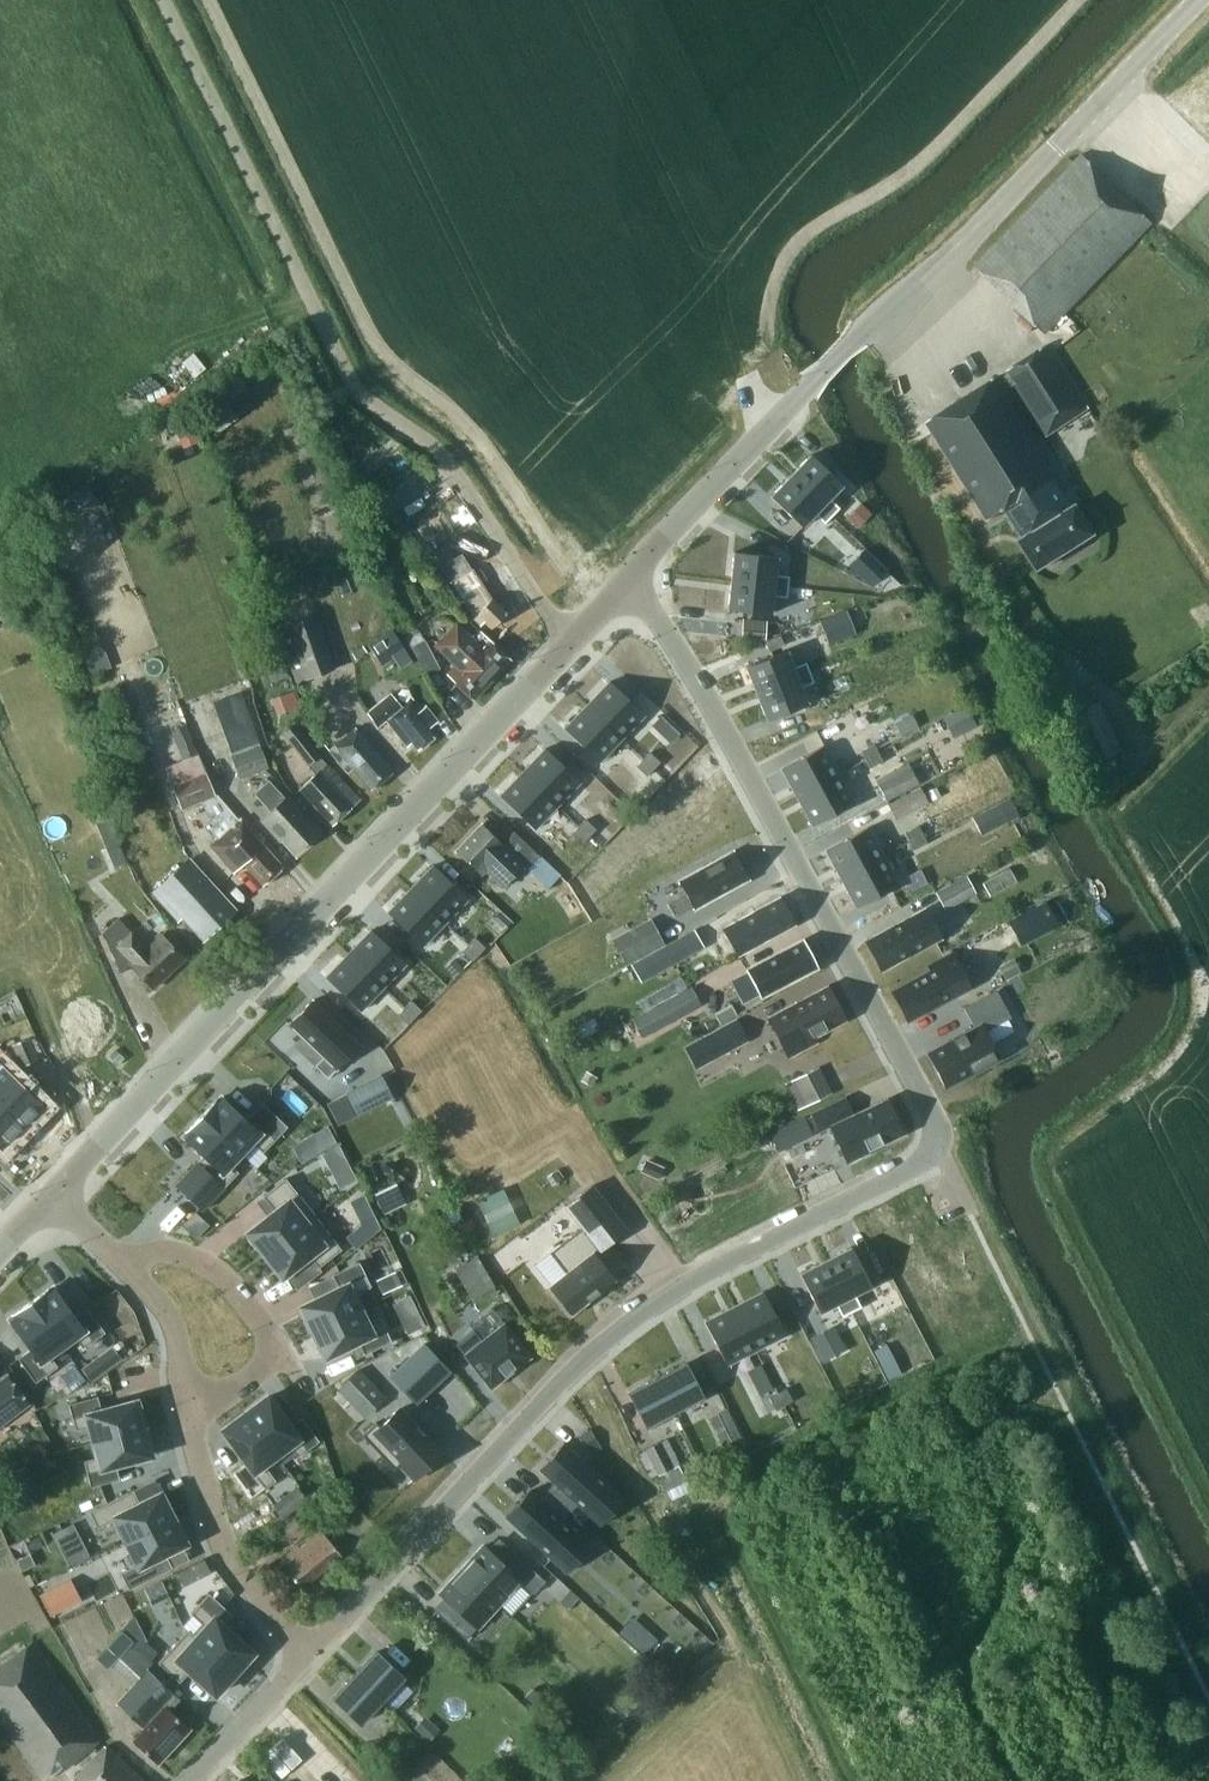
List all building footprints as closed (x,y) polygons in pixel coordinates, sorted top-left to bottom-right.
[(1153,222),(1083,154),(975,265),(1045,333),(1153,222)] [(1090,407),(1049,343),(927,422),(989,520),(1006,509),(1025,537),(1020,540),(1039,570),(1096,534),(1077,505),(1073,507),(1054,479),(1063,474),(1041,439),(1090,407)] [(217,433),(237,418),(226,401),(245,388),(236,374),(195,402),(217,433)] [(195,436),(180,442),(183,449),(198,443),(196,438),(195,436)] [(811,455),(790,476),(832,516),(839,508),(830,499),(837,490),(842,486),(811,455)] [(391,507),(394,511),(429,488),(418,471),(383,495),(391,507)] [(790,476),(770,497),(802,527),(804,525),(815,514),(825,524),(832,516),(790,476)] [(99,506),(90,488),(47,509),(54,524),(84,510),(85,512),(99,506)] [(364,502),(370,516),(387,509),(391,507),(383,495),(382,495),(381,494),(364,502)] [(872,514),(861,504),(847,518),(858,529),(872,514)] [(376,529),(369,535),(374,541),(381,535),(376,529)] [(849,566),(872,588),(887,573),(888,572),(865,549),(849,566)] [(734,552),(731,581),(788,586),(789,576),(775,575),(777,557),(734,552)] [(468,555),(444,572),(472,611),(470,613),(482,626),(489,619),(495,625),(510,612),(496,596),(497,596),(468,555)] [(731,581),(728,610),(771,614),(773,596),(787,597),(788,586),(731,581)] [(820,620),(821,623),(829,644),(856,634),(847,610),(820,620)] [(336,669),(320,623),(316,614),(276,629),(295,682),(305,679),(336,669)] [(767,621),(743,620),(742,639),(766,640),(767,621)] [(491,641),(490,642),(481,633),(473,640),(457,624),(436,645),(457,665),(448,673),(458,682),(457,683),(474,699),(511,660),(491,641)] [(391,630),(368,644),(382,666),(393,658),(405,650),(391,630)] [(409,643),(424,670),(436,663),(421,636),(409,643)] [(765,642),(769,652),(784,646),(780,636),(765,642)] [(92,674),(112,666),(102,642),(82,649),(92,674)] [(786,651),(746,667),(756,693),(810,672),(806,662),(793,668),(786,651)] [(271,683),(290,675),(284,661),(265,668),(271,683)] [(810,672),(756,693),(767,720),(808,704),(801,688),(814,682),(810,672)] [(610,681),(587,705),(622,738),(645,715),(610,681)] [(300,707),(294,692),(279,697),(285,713),(300,707)] [(231,754),(240,779),(269,769),(259,742),(260,742),(242,693),(214,703),(233,753),(231,754)] [(413,697),(402,706),(393,694),(367,713),(377,726),(387,719),(408,747),(414,742),(419,749),(435,737),(429,729),(438,722),(426,707),(422,710),(413,697)] [(876,698),(844,716),(854,733),(886,715),(876,698)] [(1123,752),(1100,702),(1071,716),(1094,765),(1123,752)] [(587,705),(564,729),(599,762),(622,738),(587,705)] [(976,726),(965,706),(945,717),(955,737),(976,726)] [(891,725),(897,739),(919,728),(912,714),(891,725)] [(661,735),(670,725),(661,716),(652,726),(661,735)] [(333,825),(359,800),(360,800),(327,763),(328,762),(296,723),(283,733),(316,773),(300,788),(333,825)] [(356,727),(334,745),(335,745),(329,750),(348,772),(353,767),(372,790),(393,772),(356,727)] [(654,741),(662,764),(679,758),(671,735),(654,741)] [(824,745),(781,768),(797,797),(839,774),(824,745)] [(873,745),(861,751),(864,758),(865,760),(877,753),(873,745)] [(545,748),(523,772),(558,806),(580,782),(545,748)] [(660,763),(650,753),(643,760),(654,770),(660,763)] [(877,753),(865,760),(870,768),(882,762),(877,753)] [(654,770),(643,760),(637,767),(647,777),(654,770)] [(875,780),(887,802),(920,784),(908,762),(875,780)] [(680,855),(721,840),(693,765),(652,780),(680,855)] [(216,796),(206,771),(172,784),(182,809),(202,801),(216,796)] [(523,772),(500,796),(535,829),(558,806),(523,772)] [(839,774),(797,797),(813,826),(855,803),(839,774)] [(290,794),(285,798),(269,780),(255,793),(271,810),(261,819),(280,841),(283,838),(295,852),(321,829),(290,794)] [(889,804),(897,820),(929,803),(921,787),(889,804)] [(936,787),(929,791),(933,799),(940,795),(936,787)] [(866,814),(883,802),(873,788),(856,800),(866,814)] [(210,829),(218,838),(230,827),(239,820),(216,796),(202,801),(214,823),(212,823),(214,826),(210,829)] [(1019,816),(1009,798),(973,817),(982,835),(1019,816)] [(244,862),(264,884),(283,867),(240,819),(239,820),(230,827),(218,838),(216,840),(239,867),(244,862)] [(596,830),(585,821),(579,828),(589,837),(596,830)] [(514,831),(502,843),(482,823),(455,851),(480,876),(487,869),(504,886),(524,866),(527,869),(528,868),(540,856),(514,831)] [(868,827),(826,850),(841,879),(884,856),(868,827)] [(915,828),(905,833),(909,841),(921,834),(917,827),(915,828)] [(589,837),(579,828),(572,834),(582,844),(589,837)] [(921,834),(909,841),(912,847),(914,849),(926,842),(921,834)] [(121,846),(107,852),(113,867),(128,861),(121,846)] [(695,910),(750,880),(734,851),(679,880),(686,893),(668,903),(676,917),(694,907),(695,910)] [(548,887),(548,888),(560,874),(541,855),(540,856),(528,868),(548,887)] [(884,856),(841,879),(857,907),(899,884),(884,856)] [(183,917),(204,941),(237,910),(189,858),(153,892),(179,921),(183,917)] [(433,865),(410,889),(445,923),(468,899),(433,865)] [(1014,868),(987,881),(993,894),(1020,881),(1014,868)] [(936,892),(945,910),(976,894),(967,875),(936,892)] [(560,877),(550,888),(556,893),(567,883),(560,877)] [(410,889),(388,913),(423,946),(445,923),(410,889)] [(780,898),(723,927),(738,955),(795,925),(780,898)] [(1058,925),(1045,901),(1009,921),(1022,945),(1058,925)] [(493,920),(495,922),(504,930),(504,931),(512,923),(501,913),(493,920)] [(908,917),(866,940),(882,970),(940,939),(927,914),(911,923),(908,917)] [(133,930),(131,931),(119,918),(102,933),(122,972),(129,965),(152,989),(187,957),(164,932),(148,947),(133,930)] [(612,938),(626,965),(664,944),(650,918),(612,938)] [(694,929),(665,946),(674,963),(704,947),(694,929)] [(371,930),(349,954),(384,987),(406,964),(371,930)] [(486,948),(476,938),(469,945),(479,955),(486,948)] [(746,969),(761,997),(818,968),(803,939),(746,969)] [(479,955),(469,945),(462,952),(473,962),(479,955)] [(930,970),(892,990),(908,1021),(970,988),(951,953),(928,966),(930,970)] [(349,954),(326,977),(361,1011),(384,987),(349,954)] [(1014,958),(999,967),(1007,980),(1022,972),(1014,958)] [(455,978),(464,970),(454,959),(445,967),(455,978)] [(644,1010),(686,987),(681,978),(639,1001),(644,1010)] [(642,1037),(701,1004),(691,986),(632,1019),(642,1037)] [(789,1057),(817,1043),(814,1038),(846,1021),(827,986),(768,1018),(784,1049),(789,1057)] [(974,1027),(927,1053),(945,1088),(1001,1058),(986,1031),(1011,1017),(997,991),(964,1009),(974,1027)] [(328,1079),(359,1046),(358,1044),(312,999),(288,1023),(323,1056),(314,1066),(328,1079)] [(422,1011),(412,1001),(405,1008),(415,1018),(422,1011)] [(731,1006),(716,1014),(720,1023),(736,1015),(731,1006)] [(415,1018),(405,1008),(398,1015),(409,1025),(415,1018)] [(737,1021),(711,1034),(722,1053),(747,1040),(737,1021)] [(39,1060),(30,1039),(13,1046),(22,1067),(39,1060)] [(24,1127),(44,1105),(0,1063),(0,1104),(24,1127)] [(797,1110),(807,1105),(831,1092),(819,1067),(785,1085),(797,1110)] [(586,1070),(581,1080),(593,1087),(598,1077),(586,1070)] [(347,1092),(359,1115),(394,1097),(382,1074),(347,1092)] [(216,1100),(202,1116),(245,1157),(255,1145),(263,1153),(288,1127),(263,1103),(247,1120),(243,1116),(222,1096),(218,1101),(216,1100)] [(846,1097),(811,1113),(819,1131),(831,1125),(847,1161),(849,1160),(850,1163),(870,1153),(869,1150),(904,1134),(887,1098),(854,1114),(846,1097)] [(337,1122),(352,1115),(344,1098),(329,1106),(337,1122)] [(24,1127),(0,1104),(0,1145),(3,1148),(24,1127)] [(234,1168),(245,1157),(202,1116),(187,1132),(188,1133),(183,1138),(203,1156),(175,1185),(202,1211),(238,1173),(234,1168)] [(327,1126),(309,1136),(319,1153),(337,1142),(327,1126)] [(796,1144),(787,1126),(769,1134),(778,1153),(796,1144)] [(339,1146),(322,1155),(328,1166),(345,1157),(339,1146)] [(264,1253),(314,1214),(286,1178),(263,1196),(275,1212),(268,1217),(248,1232),(264,1253)] [(395,1183),(374,1194),(384,1214),(406,1203),(395,1183)] [(567,1274),(550,1287),(571,1313),(588,1300),(588,1301),(599,1293),(599,1292),(614,1280),(595,1256),(627,1231),(591,1185),(565,1206),(582,1227),(550,1253),(567,1274)] [(493,1236),(520,1224),(503,1188),(477,1200),(493,1236)] [(341,1250),(314,1214),(264,1253),(283,1277),(286,1275),(310,1256),(319,1267),(341,1250)] [(386,1241),(372,1246),(379,1270),(393,1265),(386,1241)] [(851,1247),(825,1260),(852,1312),(861,1307),(855,1294),(871,1286),(851,1247)] [(473,1301),(497,1287),(479,1256),(455,1269),(473,1301)] [(825,1260),(800,1273),(819,1312),(836,1304),(842,1316),(852,1312),(825,1260)] [(371,1287),(359,1262),(333,1275),(339,1288),(315,1300),(301,1307),(314,1333),(360,1310),(366,1308),(359,1293),(371,1287)] [(400,1269),(390,1273),(397,1287),(407,1282),(400,1269)] [(48,1290),(32,1302),(63,1345),(75,1337),(83,1348),(105,1332),(88,1308),(76,1317),(55,1287),(49,1291),(48,1290)] [(937,1297),(950,1331),(976,1321),(962,1287),(937,1297)] [(763,1292),(734,1307),(756,1350),(785,1335),(763,1292)] [(426,1326),(411,1296),(393,1305),(408,1335),(426,1326)] [(440,1331),(453,1326),(443,1300),(429,1306),(440,1331)] [(63,1345),(32,1302),(13,1315),(14,1316),(9,1320),(30,1350),(18,1358),(36,1382),(58,1367),(49,1355),(63,1345)] [(920,1310),(929,1336),(944,1331),(935,1305),(920,1310)] [(716,1316),(705,1322),(727,1365),(756,1350),(734,1307),(716,1316)] [(367,1323),(360,1310),(314,1333),(326,1358),(350,1346),(359,1342),(365,1355),(392,1342),(380,1317),(367,1323)] [(531,1358),(504,1324),(482,1341),(474,1330),(455,1345),(465,1358),(490,1390),(531,1358)] [(846,1350),(836,1330),(813,1342),(824,1362),(846,1350)] [(452,1372),(424,1343),(389,1377),(416,1405),(452,1372)] [(902,1374),(893,1356),(880,1363),(889,1381),(902,1374)] [(107,1371),(98,1358),(82,1370),(91,1382),(107,1371)] [(684,1364),(657,1378),(675,1412),(702,1397),(684,1364)] [(86,1382),(75,1366),(62,1376),(73,1391),(86,1382)] [(337,1390),(365,1418),(387,1397),(359,1369),(337,1390)] [(0,1377),(0,1422),(24,1404),(3,1375),(0,1377)] [(675,1412),(657,1378),(630,1392),(647,1426),(675,1412)] [(770,1388),(784,1414),(791,1411),(777,1384),(770,1388)] [(777,1418),(784,1414),(770,1388),(763,1391),(777,1418)] [(92,1424),(95,1440),(146,1429),(140,1402),(106,1409),(103,1394),(74,1400),(79,1427),(92,1424)] [(268,1396),(246,1413),(277,1454),(289,1446),(297,1457),(319,1441),(301,1417),(290,1426),(268,1396)] [(709,1418),(724,1447),(743,1437),(728,1408),(709,1418)] [(441,1454),(398,1409),(380,1426),(376,1422),(362,1436),(395,1470),(403,1462),(417,1477),(441,1454)] [(277,1454),(246,1413),(222,1430),(252,1469),(251,1470),(265,1488),(275,1481),(267,1469),(280,1459),(277,1454)] [(146,1429),(95,1440),(98,1455),(83,1458),(89,1484),(118,1479),(115,1464),(151,1457),(146,1429)] [(590,1430),(578,1437),(587,1452),(599,1444),(590,1430)] [(680,1465),(667,1440),(638,1454),(652,1480),(659,1476),(680,1465)] [(611,1486),(563,1443),(539,1469),(554,1482),(547,1491),(570,1512),(578,1504),(587,1512),(611,1486)] [(680,1465),(659,1476),(667,1491),(687,1481),(680,1465)] [(26,1469),(10,1478),(18,1492),(34,1484),(26,1469)] [(308,1500),(297,1485),(272,1503),(283,1519),(308,1500)] [(133,1490),(90,1512),(98,1528),(115,1520),(127,1542),(173,1518),(160,1494),(140,1504),(133,1490)] [(563,1521),(570,1512),(547,1491),(539,1499),(529,1490),(506,1516),(553,1560),(577,1534),(563,1521)] [(271,1533),(284,1551),(306,1534),(293,1516),(271,1533)] [(138,1565),(121,1573),(129,1590),(172,1568),(165,1554),(182,1546),(186,1544),(173,1518),(127,1542),(138,1565)] [(279,1562),(301,1590),(342,1557),(320,1530),(279,1562)] [(81,1539),(61,1550),(69,1566),(89,1555),(81,1539)] [(484,1545),(462,1570),(499,1604),(520,1581),(533,1592),(534,1594),(546,1581),(501,1540),(491,1552),(488,1549),(484,1545)] [(204,1560),(194,1564),(201,1578),(211,1573),(204,1560)] [(446,1600),(436,1612),(466,1640),(499,1604),(462,1570),(439,1594),(443,1598),(446,1600)] [(66,1581),(40,1595),(51,1617),(78,1604),(66,1581)] [(569,1590),(559,1601),(568,1609),(578,1598),(569,1590)] [(209,1594),(191,1614),(201,1623),(192,1634),(234,1673),(253,1653),(222,1624),(231,1613),(209,1594)] [(134,1617),(95,1660),(107,1671),(111,1666),(136,1647),(146,1637),(134,1617)] [(187,1630),(158,1663),(180,1682),(189,1672),(215,1694),(234,1673),(192,1634),(187,1630)] [(647,1630),(634,1645),(644,1655),(657,1640),(647,1630)] [(147,1641),(138,1650),(150,1662),(159,1652),(147,1641)] [(63,1770),(105,1739),(33,1642),(0,1666),(0,1722),(43,1780),(44,1780),(61,1768),(63,1770)] [(375,1652),(354,1675),(382,1701),(403,1678),(375,1652)] [(132,1685),(116,1703),(144,1728),(133,1741),(157,1764),(191,1728),(171,1710),(181,1699),(165,1684),(148,1669),(132,1685)] [(382,1701),(354,1675),(333,1697),(361,1723),(382,1701)] [(533,1687),(524,1697),(547,1718),(556,1709),(533,1687)] [(425,1715),(414,1727),(428,1741),(440,1729),(425,1715)] [(72,1780),(143,1780),(105,1746),(72,1780)]
